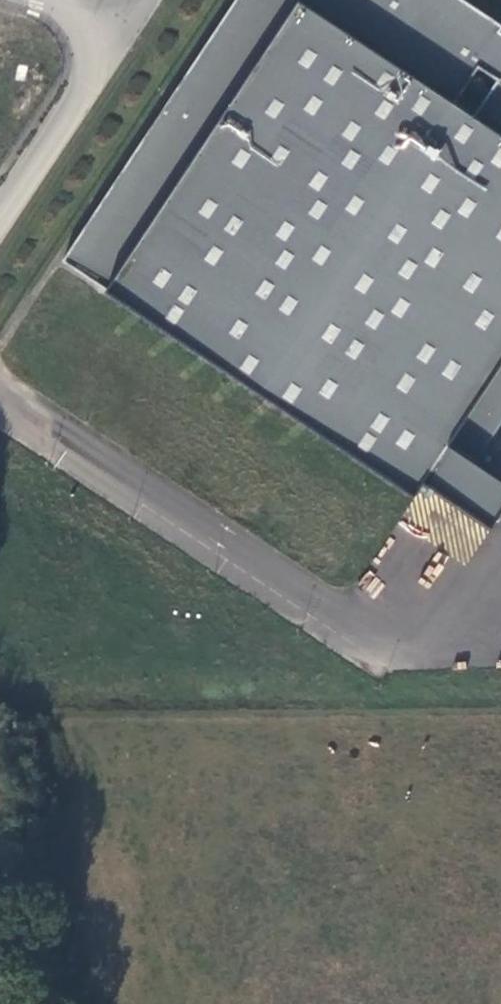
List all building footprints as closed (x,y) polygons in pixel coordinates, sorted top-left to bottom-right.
[(495,30),(499,24),(463,0),(229,0),(166,94),(58,258),(411,493),(420,479),(487,523),(500,503),(500,479),(472,460),(445,441),(500,357),(500,34),(495,30)] [(445,441),(472,460),(500,416),(500,357),(445,441)]
